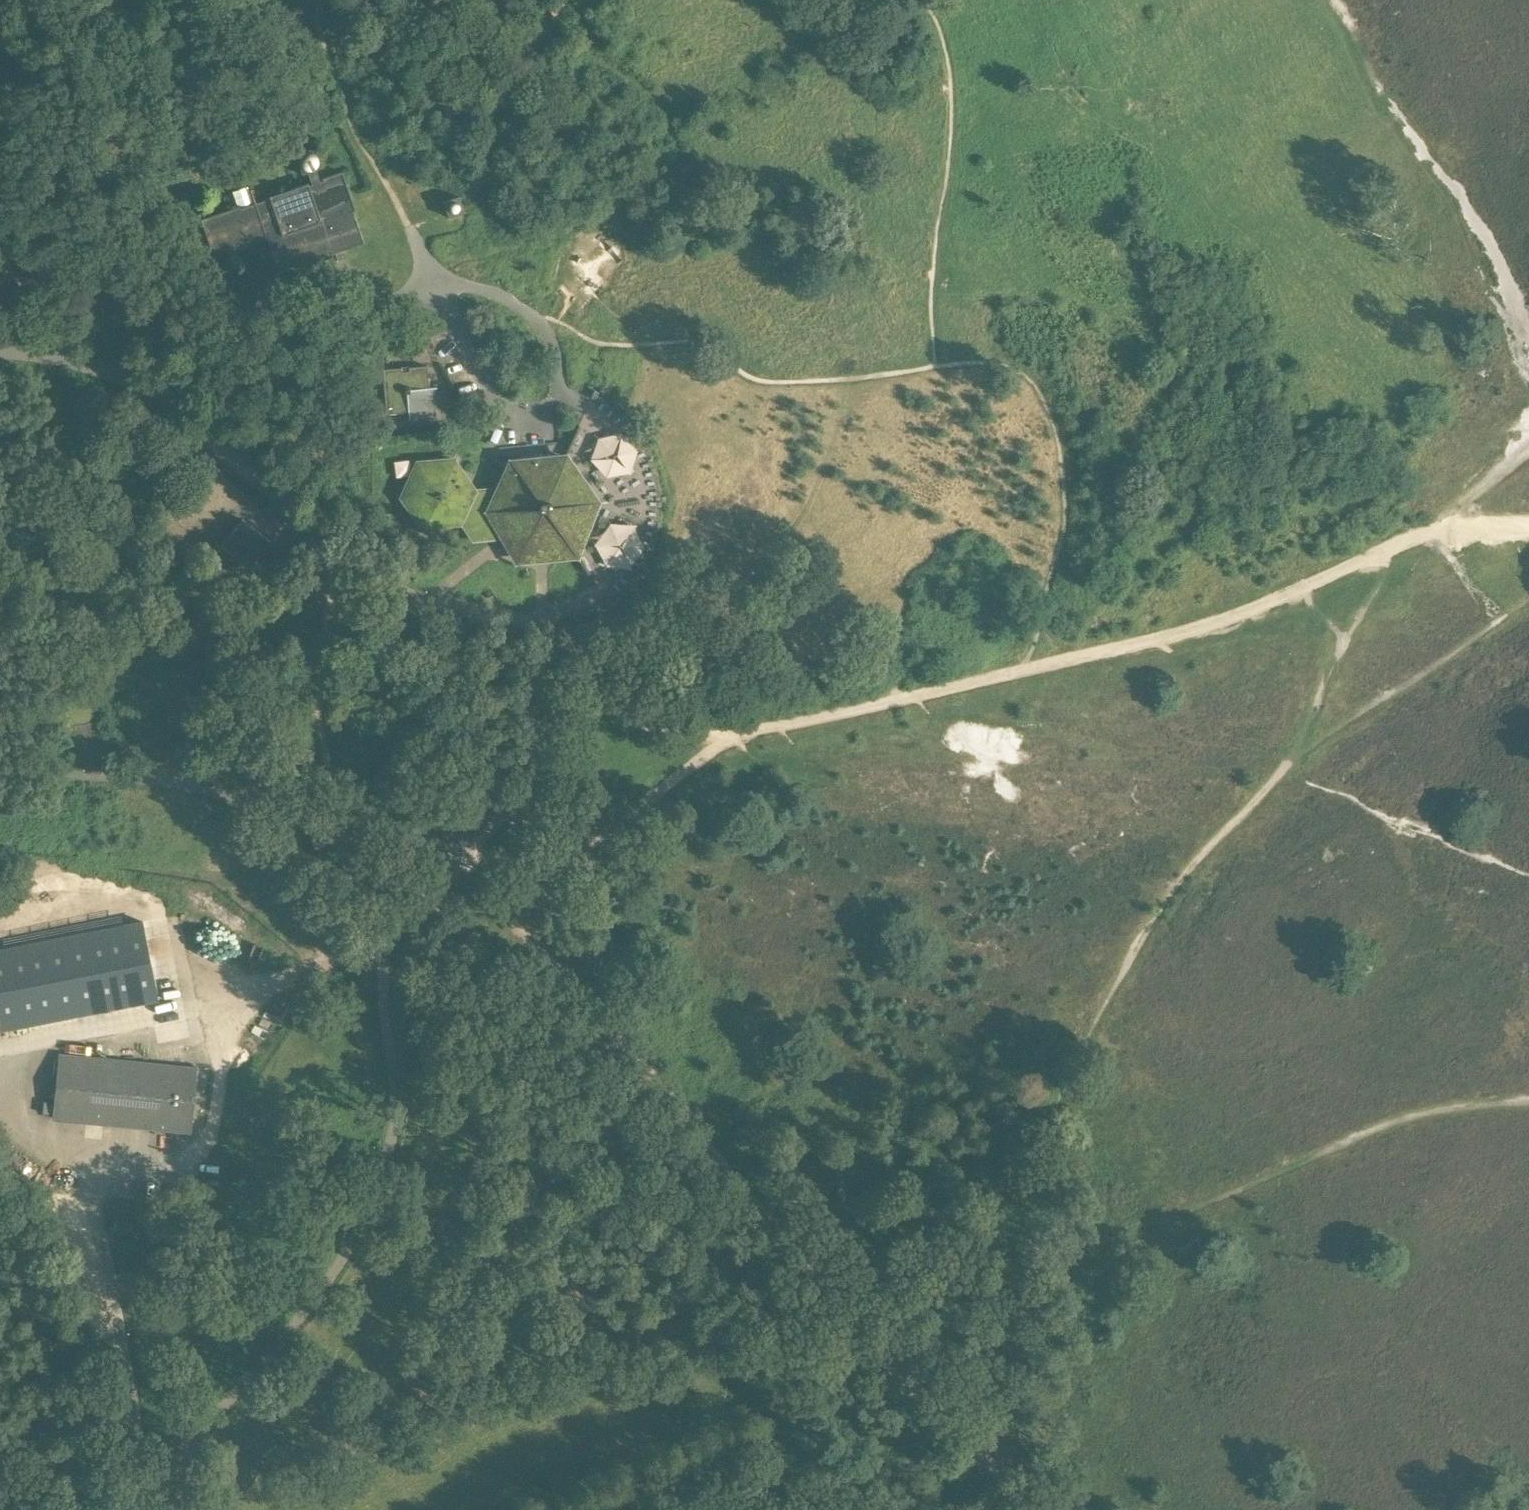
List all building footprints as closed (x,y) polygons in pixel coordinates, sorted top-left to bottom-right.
[(255,205),(267,240),(278,274),(293,269),(294,271),(333,258),(332,255),(335,254),(338,261),(346,259),(344,252),(364,245),(354,213),(356,212),(343,173),(322,180),(323,182),(320,183),(316,171),(322,168),(315,148),(295,155),(302,175),(308,173),(312,185),(309,186),(308,184),(269,197),(270,199),(255,205)] [(459,197),(443,203),(449,219),(465,213),(459,197)] [(267,240),(255,205),(241,209),(240,207),(201,221),(214,259),(234,253),(234,251),(267,240)] [(427,367),(384,371),(382,350),(360,352),(363,386),(384,384),(386,415),(409,413),(409,418),(437,415),(436,390),(429,390),(427,367)] [(501,536),(513,554),(571,549),(576,538),(583,541),(588,530),(581,527),(592,504),(563,462),(513,467),(504,489),(475,491),(455,461),(423,464),(409,498),(430,529),(460,526),(469,539),(501,536)] [(489,598),(494,594),(490,588),(484,591),(489,598)] [(0,951),(0,1028),(1,1033),(158,1001),(142,923),(0,951)] [(118,1058),(119,1050),(88,1047),(87,1055),(61,1052),(54,1120),(191,1135),(199,1067),(118,1058)]
